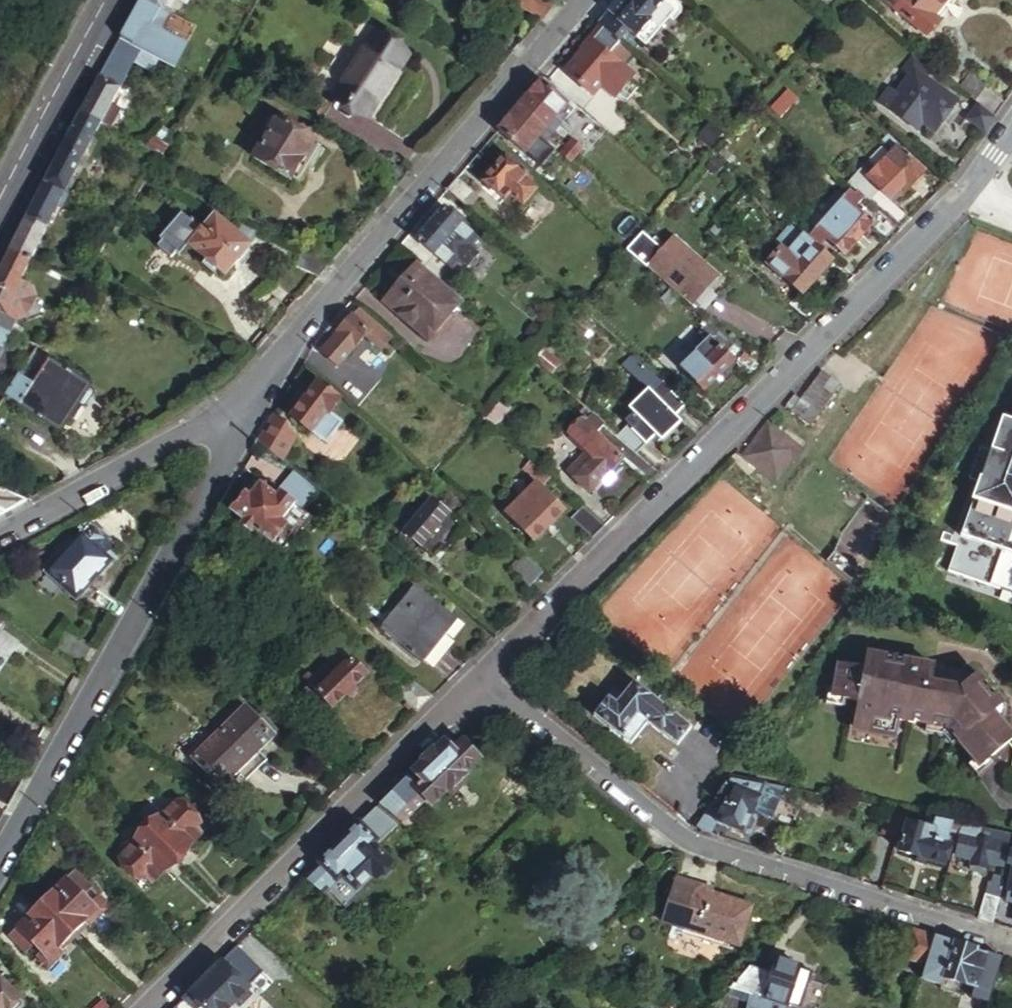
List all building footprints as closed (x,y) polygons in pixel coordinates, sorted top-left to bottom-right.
[(143,0),(140,0),(119,38),(142,50),(146,52),(159,59),(174,68),(182,53),(155,37),(159,32),(150,27),(143,23),(153,6),(143,0)] [(153,6),(160,11),(161,9),(167,0),(143,0),(153,6)] [(546,0),(505,0),(540,22),(555,5),(546,0)] [(598,27),(602,31),(617,44),(628,32),(637,40),(651,25),(647,22),(663,4),(664,3),(661,0),(632,0),(638,5),(620,25),(610,16),(609,15),(598,27)] [(610,16),(620,25),(638,5),(632,0),(624,0),(610,16)] [(925,38),(938,22),(931,16),(946,0),(879,0),(925,38)] [(938,22),(945,15),(958,0),(946,0),(931,16),(938,22)] [(651,25),(637,40),(646,49),(676,15),(663,4),(647,22),(651,25)] [(160,11),(153,6),(143,23),(150,27),(159,32),(160,28),(168,13),(161,9),(160,11)] [(187,43),(160,28),(159,32),(155,37),(182,53),(187,43)] [(619,46),(617,44),(602,31),(565,74),(591,97),(599,87),(614,101),(619,95),(631,82),(633,79),(609,58),(619,46)] [(363,115),(400,56),(367,36),(331,96),(363,115)] [(151,74),(159,59),(146,52),(142,50),(119,38),(98,75),(119,86),(131,63),(151,74)] [(906,80),(893,98),(897,101),(885,116),(915,139),(921,131),(930,139),(955,105),(924,81),(928,75),(909,60),(899,75),(906,80)] [(98,75),(79,111),(101,122),(112,128),(122,108),(111,102),(120,87),(119,86),(98,75)] [(991,122),(1001,108),(967,78),(956,92),(970,104),(991,122)] [(638,89),(631,82),(619,95),(627,103),(638,89)] [(521,110),(545,132),(567,106),(543,84),(521,110)] [(897,101),(893,98),(885,92),(874,107),(885,116),(897,101)] [(794,102),(784,93),(767,113),(777,122),(794,102)] [(981,136),(991,122),(970,104),(958,118),(981,136)] [(525,154),(545,132),(521,110),(501,134),(525,154)] [(101,122),(79,111),(64,141),(59,150),(79,161),(80,161),(101,122)] [(311,136),(277,114),(253,155),(286,176),(289,172),(297,177),(306,163),(297,157),(311,136)] [(715,150),(724,139),(710,127),(701,138),(715,150)] [(563,147),(572,155),(578,148),(569,140),(563,147)] [(888,158),(893,152),(881,142),(876,147),(888,158)] [(566,162),(572,155),(563,147),(557,154),(566,162)] [(59,150),(50,168),(69,179),(79,161),(59,150)] [(888,158),(864,185),(886,205),(894,196),(898,201),(907,191),(911,194),(921,183),(917,179),(920,176),(893,152),(888,158)] [(531,181),(504,158),(495,169),(489,169),(484,176),(483,184),(502,201),(507,195),(519,205),(533,191),(527,186),(531,181)] [(50,168),(44,180),(70,194),(77,182),(69,179),(50,168)] [(26,217),(9,251),(29,261),(57,205),(63,208),(70,194),(44,180),(26,217)] [(860,181),(846,195),(852,200),(855,197),(867,208),(874,214),(897,235),(908,224),(886,205),(864,185),(860,181)] [(459,182),(449,194),(463,207),(474,195),(459,182)] [(841,200),(859,216),(867,208),(855,197),(852,200),(846,195),(841,200)] [(884,248),(897,235),(874,214),(866,223),(859,216),(841,200),(811,231),(823,242),(840,258),(866,232),(884,248)] [(202,227),(183,211),(161,236),(164,238),(159,244),(173,255),(178,249),(181,253),(189,244),(207,259),(204,262),(213,270),(215,266),(222,273),(248,242),(213,214),(202,227)] [(479,241),(446,211),(418,241),(452,272),(460,263),(468,270),(481,255),(473,248),(479,241)] [(830,267),(791,231),(774,248),(779,253),(764,267),(798,299),(830,267)] [(811,231),(805,238),(817,249),(823,242),(811,231)] [(700,283),(708,290),(720,276),(674,236),(647,266),(686,300),(700,283)] [(334,265),(296,248),(289,265),(320,281),(334,265)] [(9,251),(0,270),(0,293),(9,298),(11,299),(21,278),(29,261),(9,251)] [(630,259),(624,253),(615,263),(621,269),(630,259)] [(458,301),(416,263),(383,300),(426,339),(458,301)] [(21,278),(11,299),(9,298),(3,311),(15,317),(25,313),(34,293),(31,283),(21,278)] [(694,307),(708,290),(700,283),(686,300),(694,307)] [(3,311),(9,298),(0,293),(0,310),(3,311)] [(8,332),(15,317),(3,311),(0,310),(0,328),(8,332)] [(397,344),(361,313),(341,335),(343,337),(326,356),(342,370),(368,342),(385,357),(397,344)] [(735,346),(710,320),(699,330),(708,339),(675,371),(702,399),(736,366),(725,355),(735,346)] [(5,351),(12,334),(8,332),(0,328),(0,349),(2,350),(5,351)] [(749,379),(758,370),(735,346),(725,355),(736,366),(749,379)] [(557,367),(540,352),(531,362),(548,377),(557,367)] [(42,366),(30,357),(25,364),(6,394),(61,429),(80,400),(83,402),(90,401),(94,394),(92,388),(89,385),(91,382),(48,356),(42,366)] [(612,437),(632,455),(653,433),(658,438),(670,425),(665,419),(678,406),(622,356),(612,366),(642,393),(627,409),(633,414),(612,437)] [(838,388),(822,375),(801,402),(795,397),(785,409),(806,427),(838,388)] [(339,403),(315,389),(292,426),(315,440),(327,418),(330,420),(339,403)] [(506,410),(495,400),(485,412),(493,420),(496,422),(506,410)] [(485,412),(479,419),(487,426),(493,420),(485,412)] [(602,429),(589,418),(581,427),(586,431),(574,444),(585,454),(565,474),(588,495),(619,463),(594,438),(602,429)] [(1011,425),(999,421),(960,537),(943,532),(940,542),(955,547),(947,571),(1011,593),(1011,421),(1011,425)] [(765,478),(790,446),(765,427),(740,459),(765,478)] [(269,429),(260,444),(280,461),(291,449),(269,429)] [(798,453),(790,446),(765,478),(773,484),(798,453)] [(548,482),(528,463),(511,482),(525,494),(496,526),(526,552),(561,515),(537,493),(548,482)] [(316,493),(295,474),(280,491),(301,509),(316,493)] [(437,484),(429,476),(422,484),(431,492),(437,484)] [(289,523),(301,509),(280,491),(272,484),(273,480),(266,478),(266,484),(254,499),(248,494),(232,512),(246,524),(243,527),(254,537),(257,533),(275,548),(293,527),(289,523)] [(7,515),(31,502),(0,488),(0,512),(7,515)] [(839,540),(863,555),(889,513),(866,498),(839,540)] [(391,519),(402,507),(394,500),(384,513),(391,519)] [(411,515),(402,507),(391,519),(386,526),(426,562),(432,555),(436,559),(460,534),(427,505),(421,513),(416,508),(411,515)] [(589,541),(601,529),(581,512),(570,524),(589,541)] [(94,538),(83,530),(43,574),(72,599),(105,562),(97,555),(101,550),(91,542),(94,538)] [(864,563),(839,544),(831,554),(856,574),(864,563)] [(526,588),(537,576),(519,559),(507,571),(526,588)] [(443,617),(410,589),(376,630),(408,658),(443,617)] [(362,673),(336,650),(311,680),(307,676),(300,684),(305,687),(297,696),(308,705),(315,696),(331,709),(362,673)] [(862,659),(859,677),(834,672),(827,706),(852,710),(848,734),(875,740),(885,730),(886,724),(943,735),(975,773),(1011,741),(994,720),(1003,711),(978,682),(862,659)] [(687,730),(653,702),(627,682),(610,703),(606,699),(590,718),(626,746),(642,728),(671,750),(687,730)] [(665,688),(653,702),(687,730),(699,715),(665,688)] [(269,740),(240,711),(189,765),(218,793),(269,740)] [(442,743),(377,808),(402,828),(426,802),(432,808),(448,791),(451,794),(465,781),(462,777),(477,762),(459,744),(450,751),(442,743)] [(775,788),(728,778),(723,785),(757,796),(751,813),(755,814),(767,816),(771,813),(775,788)] [(757,796),(723,785),(712,800),(721,806),(715,824),(748,835),(753,832),(757,819),(755,814),(751,813),(757,796)] [(712,800),(692,829),(709,835),(713,823),(715,824),(721,806),(712,800)] [(173,803),(143,833),(174,865),(185,855),(182,851),(202,834),(173,803)] [(375,810),(304,882),(325,900),(338,887),(353,900),(367,886),(371,890),(389,873),(369,854),(374,850),(376,852),(397,830),(375,810)] [(896,844),(905,815),(888,811),(879,838),(896,844)] [(958,837),(962,827),(929,820),(927,828),(908,821),(898,851),(944,866),(950,846),(946,845),(949,835),(958,837)] [(958,837),(957,841),(961,841),(959,860),(975,862),(974,874),(989,876),(990,864),(1006,867),(1011,837),(962,827),(958,837)] [(174,865),(143,833),(114,861),(142,890),(163,870),(167,873),(174,865)] [(71,876),(38,908),(67,938),(93,913),(79,898),(86,892),(71,876)] [(692,885),(672,879),(661,918),(680,924),(692,885)] [(708,890),(692,885),(680,924),(737,943),(748,907),(707,894),(708,890)] [(984,905),(997,908),(1002,891),(990,887),(984,905)] [(992,924),(997,908),(984,905),(980,920),(992,924)] [(67,938),(38,908),(6,938),(21,955),(28,947),(42,962),(67,938)] [(1010,912),(997,908),(992,924),(1005,928),(1010,912)] [(930,937),(911,931),(902,961),(921,966),(922,964),(930,937)] [(973,950),(930,937),(922,964),(944,971),(942,979),(974,989),(983,960),(971,956),(973,950)] [(183,1003),(188,1007),(243,1007),(239,1003),(244,998),(235,988),(255,968),(236,950),(183,1003)] [(746,972),(723,997),(755,1005),(754,1007),(773,1007),(801,1007),(808,974),(769,964),(767,977),(746,972)] [(0,985),(0,1007),(21,1007),(0,985)]
